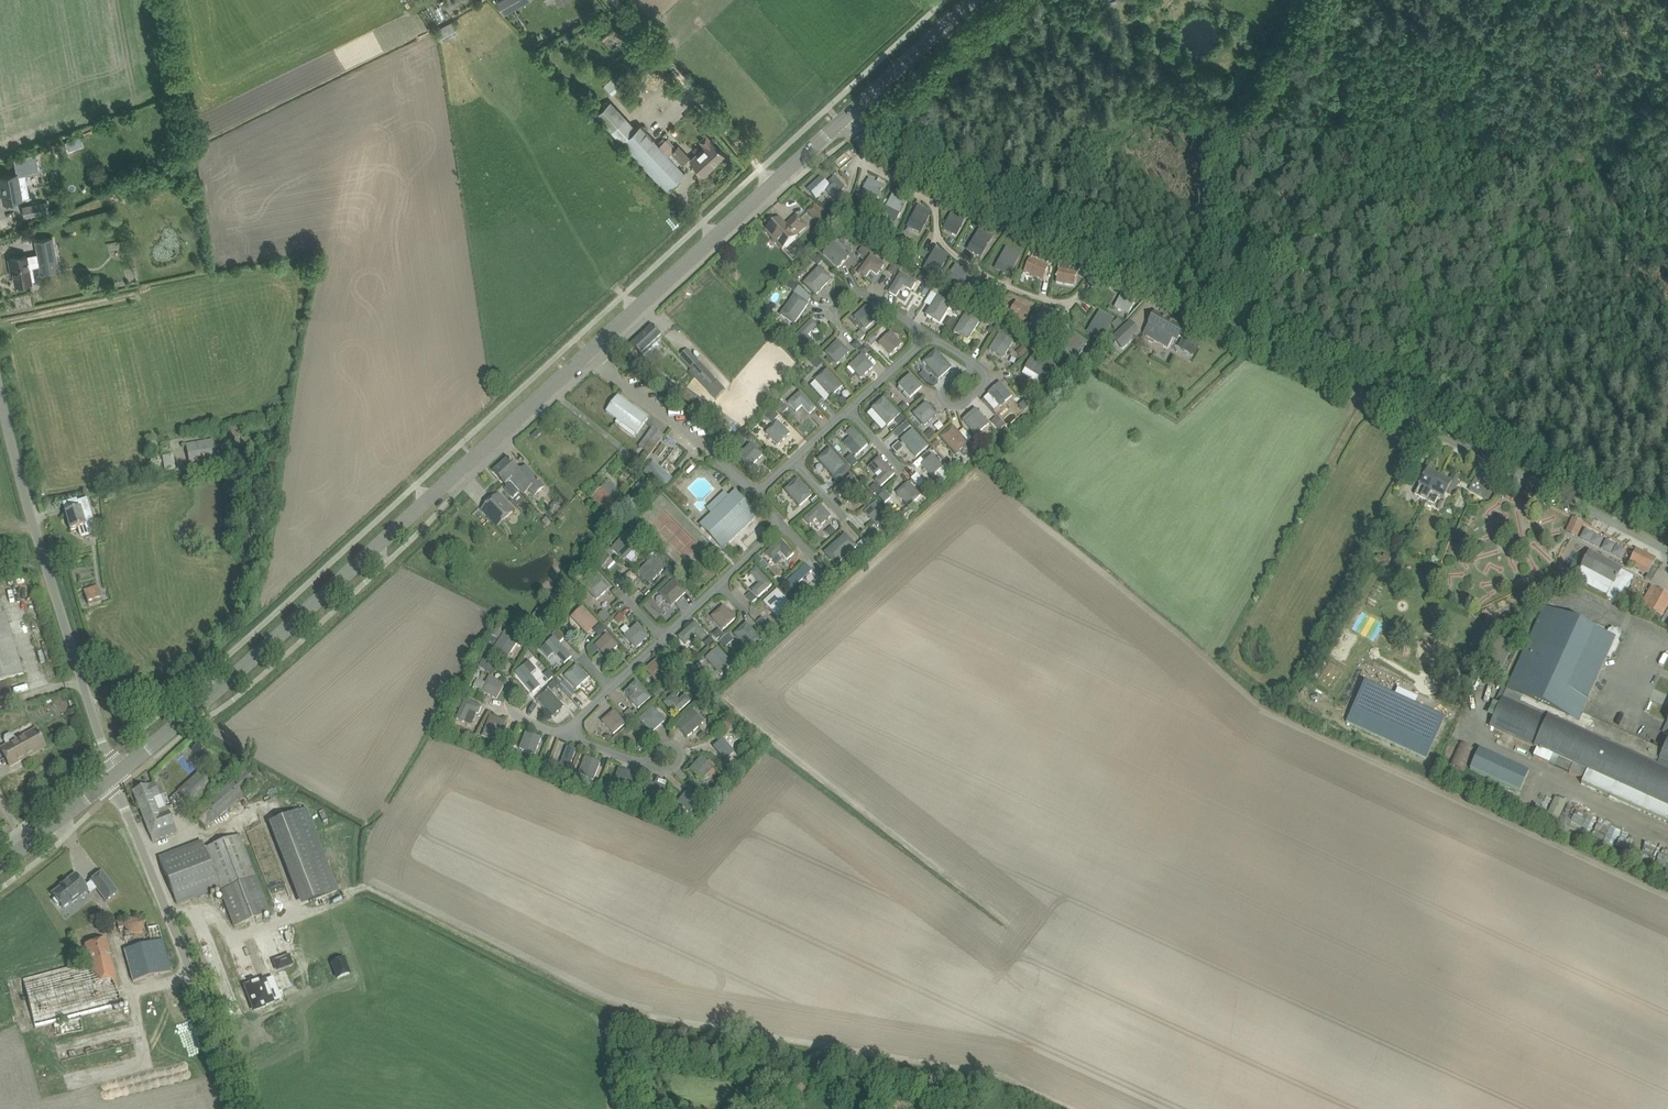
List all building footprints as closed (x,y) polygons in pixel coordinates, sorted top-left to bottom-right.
[(529,0),(502,0),(497,3),(504,15),(515,9),(529,0)] [(1127,17),(1122,11),(1126,7),(1122,3),(1114,10),(1118,14),(1117,15),(1122,21),(1127,17)] [(623,86),(614,76),(605,85),(613,95),(623,86)] [(627,90),(635,98),(637,95),(630,87),(627,90)] [(590,89),(584,94),(589,100),(595,95),(590,89)] [(667,190),(685,173),(641,124),(636,128),(611,101),(596,114),(667,190)] [(178,141),(180,147),(190,144),(188,134),(184,135),(185,139),(178,141)] [(712,141),(710,142),(705,136),(699,141),(705,147),(691,160),(704,175),(711,168),(710,167),(724,154),(712,141)] [(672,152),(682,163),(689,157),(678,146),(672,152)] [(0,177),(0,182),(4,202),(15,200),(29,197),(25,175),(39,172),(36,153),(14,159),(17,174),(10,175),(0,177)] [(840,192),(845,187),(839,181),(834,175),(826,183),(824,180),(821,177),(808,189),(816,198),(826,188),(828,190),(828,191),(837,201),(843,195),(840,192)] [(862,193),(859,198),(873,205),(876,200),(877,198),(880,192),(881,192),(880,191),(883,186),(869,179),(864,189),(862,193)] [(886,208),(899,215),(903,207),(904,207),(903,206),(905,201),(892,195),(886,208)] [(45,202),(22,206),(24,217),(47,213),(45,202)] [(814,206),(808,211),(816,220),(822,214),(814,206)] [(924,227),(930,215),(917,208),(911,220),(924,227)] [(953,211),(947,223),(960,229),(966,217),(953,211)] [(779,218),(766,231),(783,250),(807,227),(797,216),(786,225),(779,218)] [(857,228),(866,234),(870,229),(860,222),(857,228)] [(883,231),(874,226),(869,235),(878,240),(883,231)] [(971,244),(984,251),(988,244),(988,245),(989,244),(988,244),(991,239),(978,232),(971,244)] [(50,238),(34,242),(37,253),(9,259),(11,268),(12,267),(16,285),(29,282),(28,281),(35,280),(32,267),(39,266),(40,273),(56,270),(50,238)] [(837,268),(849,256),(834,241),(822,253),(837,268)] [(865,257),(869,251),(863,246),(858,252),(865,257)] [(1048,266),(1037,261),(1042,249),(1035,246),(1024,271),(1042,279),(1048,266)] [(1018,257),(1005,250),(999,262),(1012,269),(1018,257)] [(927,263),(939,270),(947,258),(934,251),(927,263)] [(885,265),(871,254),(858,273),(865,278),(871,270),(877,275),(885,265)] [(813,261),(818,266),(823,260),(818,255),(813,261)] [(1060,263),(1056,282),(1074,285),(1076,272),(1068,270),(1069,265),(1070,260),(1061,258),(1060,263)] [(894,263),(888,271),(894,276),(900,267),(894,263)] [(956,265),(948,277),(965,288),(969,282),(970,282),(970,281),(973,276),(956,265)] [(832,279),(820,266),(803,283),(815,296),(832,279)] [(917,282),(900,272),(888,292),(896,297),(902,285),(911,291),(917,282)] [(920,274),(917,280),(923,283),(926,278),(920,274)] [(925,283),(920,291),(926,295),(931,287),(931,286),(926,282),(925,283)] [(1115,307),(1128,313),(1132,306),(1133,306),(1133,305),(1132,305),(1135,300),(1122,294),(1115,307)] [(808,304),(795,295),(781,314),(794,324),(808,304)] [(940,323),(951,304),(938,296),(926,315),(940,323)] [(985,297),(982,303),(986,306),(990,300),(985,297)] [(1023,321),(1024,322),(1031,310),(1016,302),(1009,313),(1014,316),(1012,320),(1021,325),(1023,321)] [(879,318),(867,305),(854,317),(866,330),(879,318)] [(964,308),(958,305),(954,311),(959,315),(964,308)] [(1047,334),(1056,316),(1053,314),(1054,312),(1044,306),(1033,327),(1047,334)] [(981,321),(966,312),(953,333),(968,342),(981,321)] [(1099,314),(1092,325),(1105,333),(1112,321),(1099,314)] [(1155,314),(1143,334),(1168,348),(1173,339),(1177,341),(1183,329),(1155,314)] [(1112,324),(1116,329),(1123,323),(1118,318),(1112,324)] [(818,325),(812,319),(795,336),(809,350),(816,343),(808,335),(818,325)] [(1112,338),(1122,349),(1140,333),(1130,322),(1112,338)] [(991,325),(987,331),(993,335),(997,329),(991,325)] [(652,326),(632,345),(648,362),(662,349),(658,344),(664,338),(652,326)] [(860,330),(856,334),(861,339),(865,335),(860,330)] [(901,344),(891,333),(879,344),(890,355),(901,344)] [(1014,342),(1000,333),(989,350),(1003,359),(1014,342)] [(871,344),(876,339),(872,335),(867,340),(871,344)] [(1079,355),(1087,344),(1074,335),(1066,347),(1079,355)] [(849,352),(838,340),(825,352),(836,364),(849,352)] [(862,346),(857,341),(852,346),(857,351),(862,346)] [(1024,345),(1018,350),(1023,356),(1029,351),(1024,345)] [(871,352),(866,346),(861,350),(866,356),(871,352)] [(680,357),(691,369),(689,371),(716,399),(727,389),(718,380),(716,381),(688,350),(680,357)] [(939,380),(952,368),(936,350),(923,362),(939,380)] [(857,352),(851,358),(853,361),(859,355),(857,352)] [(874,367),(862,353),(849,366),(860,379),(874,367)] [(1026,368),(1048,382),(1057,367),(1035,353),(1026,368)] [(815,355),(810,361),(817,369),(822,363),(815,355)] [(816,380),(831,397),(842,386),(828,370),(816,380)] [(911,373),(898,385),(910,398),(922,386),(911,373)] [(932,386),(938,381),(932,375),(927,379),(932,386)] [(1000,407),(1012,396),(1000,382),(987,393),(1000,407)] [(706,403),(683,386),(677,394),(701,411),(701,412),(734,436),(741,426),(707,402),(706,403)] [(1035,396),(1030,390),(1023,395),(1029,401),(1035,396)] [(810,413),(816,408),(800,392),(789,403),(796,411),(802,405),(810,413)] [(622,422),(637,433),(648,418),(619,396),(608,411),(618,419),(615,423),(619,426),(622,422)] [(901,415),(884,397),(872,409),(888,427),(901,415)] [(776,406),(781,412),(787,407),(782,401),(776,406)] [(937,415),(926,402),(912,414),(924,426),(937,415)] [(1024,402),(1020,405),(1024,410),(1029,407),(1024,402)] [(976,436),(990,424),(976,408),(962,420),(976,436)] [(771,410),(763,418),(770,424),(777,416),(771,410)] [(997,417),(992,422),(999,430),(1004,425),(997,417)] [(907,421),(894,433),(898,438),(911,426),(907,421)] [(778,445),(790,434),(778,422),(767,433),(778,445)] [(967,443),(953,426),(941,437),(952,450),(953,451),(955,454),(956,454),(959,451),(959,450),(967,443)] [(868,445),(852,427),(845,433),(862,451),(868,445)] [(637,460),(634,464),(640,468),(643,464),(650,454),(657,445),(664,436),(653,428),(646,437),(640,446),(644,449),(637,460)] [(936,434),(931,428),(924,434),(929,440),(936,434)] [(916,458),(929,446),(913,429),(900,440),(916,458)] [(722,437),(717,443),(726,450),(731,443),(724,438),(728,434),(723,430),(720,435),(722,437)] [(215,459),(212,439),(186,444),(189,463),(215,459)] [(976,442),(969,447),(977,455),(982,450),(976,442)] [(738,456),(750,468),(763,455),(752,443),(738,456)] [(822,463),(833,476),(845,465),(830,449),(822,456),(821,456),(818,459),(818,460),(821,463),(822,463)] [(166,469),(175,467),(173,454),(163,456),(166,469)] [(932,477),(944,467),(933,454),(921,464),(932,477)] [(852,455),(846,460),(852,467),(858,461),(852,455)] [(873,462),(869,466),(875,474),(880,470),(883,473),(875,480),(880,487),(895,474),(880,456),(873,462)] [(508,459),(494,472),(502,480),(507,485),(507,486),(504,489),(513,499),(521,492),(524,495),(529,490),(535,495),(544,487),(534,475),(526,467),(520,472),(508,459)] [(1427,471),(1414,494),(1427,501),(1440,477),(1430,472),(1434,464),(1428,460),(1424,469),(1427,471)] [(654,461),(644,473),(665,490),(674,479),(654,461)] [(848,464),(840,472),(844,476),(852,469),(848,464)] [(944,480),(953,473),(947,467),(939,474),(944,480)] [(926,483),(918,474),(911,479),(920,488),(926,483)] [(1440,477),(1427,501),(1435,505),(1439,496),(1444,499),(1449,488),(1455,491),(1457,486),(1455,485),(1460,477),(1453,474),(1449,482),(1440,477)] [(864,489),(851,475),(833,491),(839,497),(850,488),(856,496),(864,489)] [(1469,489),(1488,500),(1491,494),(1482,488),(1485,483),(1475,478),(1469,489)] [(789,493),(800,506),(812,495),(798,479),(789,487),(788,487),(785,489),(785,490),(788,493),(789,493)] [(607,481),(592,499),(617,520),(648,487),(641,481),(626,497),(607,481)] [(871,487),(876,493),(882,489),(876,482),(871,487)] [(897,493),(909,506),(921,496),(909,482),(897,493)] [(873,497),(869,491),(862,497),(867,503),(873,497)] [(736,492),(699,526),(722,550),(758,515),(736,492)] [(499,493),(481,510),(497,527),(515,510),(499,493)] [(65,512),(70,530),(78,528),(80,535),(82,536),(96,531),(87,498),(77,501),(79,508),(65,512)] [(877,527),(889,516),(877,501),(864,512),(877,527)] [(831,517),(820,504),(804,519),(810,525),(816,519),(822,525),(831,517)] [(1583,522),(1573,518),(1568,528),(1572,530),(1570,533),(1576,536),(1583,522)] [(837,531),(832,525),(825,531),(829,537),(837,531)] [(639,544),(627,533),(612,549),(624,560),(639,544)] [(857,547),(845,534),(824,552),(836,566),(857,547)] [(795,553),(782,538),(765,554),(772,561),(781,552),(788,560),(795,553)] [(861,547),(865,551),(870,547),(866,543),(861,547)] [(1617,601),(1630,576),(1620,571),(1621,569),(1599,558),(1599,557),(1589,552),(1581,566),(1614,584),(1612,587),(1613,587),(1608,596),(1617,601)] [(1639,552),(1632,566),(1648,575),(1646,579),(1652,582),(1659,570),(1652,566),(1655,560),(1639,552)] [(1394,563),(1378,555),(1373,566),(1389,573),(1394,563)] [(665,569),(652,557),(637,573),(650,585),(665,569)] [(806,565),(786,584),(792,590),(812,571),(806,565)] [(773,584),(757,567),(750,574),(759,584),(752,590),(758,598),(773,584)] [(610,588),(599,575),(584,587),(597,601),(610,588)] [(675,603),(682,595),(690,603),(696,596),(688,588),(685,592),(674,580),(660,594),(668,603),(671,606),(672,606),(675,604),(675,603)] [(1640,605),(1662,618),(1667,607),(1667,595),(1651,585),(1640,605)] [(88,605),(99,602),(102,601),(97,587),(84,592),(88,605)] [(792,605),(778,589),(764,602),(778,618),(792,605)] [(10,696),(5,680),(23,675),(0,601),(0,699),(10,696)] [(723,630),(736,619),(724,605),(711,617),(723,630)] [(587,635),(599,623),(583,606),(571,618),(587,635)] [(1584,779),(1582,784),(1667,823),(1667,742),(1664,751),(1582,714),(1607,658),(1609,659),(1611,658),(1613,654),(1615,653),(1620,644),(1619,642),(1621,636),(1620,632),(1621,632),(1611,627),(1611,628),(1612,628),(1608,630),(1606,636),(1544,608),(1507,689),(1502,687),(1495,703),(1493,702),(1487,715),(1494,718),(1490,727),(1538,749),(1534,757),(1584,779)] [(532,618),(529,623),(540,630),(543,631),(552,617),(549,615),(538,609),(532,618)] [(620,623),(625,619),(621,613),(616,618),(617,620),(617,621),(618,623),(619,622),(620,623)] [(1652,613),(1649,618),(1654,621),(1657,616),(1652,613)] [(708,637),(696,622),(678,637),(684,644),(695,635),(701,642),(708,637)] [(750,651),(763,640),(747,622),(734,634),(750,651)] [(602,624),(597,629),(602,635),(607,629),(602,624)] [(650,637),(638,624),(624,636),(636,649),(650,637)] [(517,644),(521,647),(523,643),(519,640),(521,636),(508,628),(495,648),(508,657),(517,644)] [(497,629),(492,636),(498,639),(502,632),(497,629)] [(556,631),(552,635),(554,638),(559,643),(564,639),(556,631)] [(619,646),(607,634),(595,645),(607,657),(619,646)] [(554,638),(547,645),(552,651),(564,664),(572,657),(560,644),(559,643),(554,638)] [(593,646),(589,650),(593,655),(597,651),(593,646)] [(721,675),(733,664),(718,648),(706,658),(721,675)] [(671,670),(659,657),(646,669),(657,683),(671,670)] [(486,661),(482,667),(489,671),(492,665),(486,661)] [(536,670),(528,662),(515,673),(533,693),(540,687),(530,675),(536,670)] [(577,690),(589,678),(577,665),(565,676),(577,690)] [(550,671),(545,676),(550,681),(555,677),(550,671)] [(505,685),(490,675),(481,690),(497,700),(505,685)] [(564,680),(559,684),(565,691),(570,686),(564,680)] [(651,698),(637,681),(630,687),(636,694),(630,699),(638,709),(651,698)] [(1365,682),(1346,722),(1426,759),(1445,719),(1365,682)] [(706,693),(702,688),(696,693),(701,698),(706,693)] [(537,701),(552,717),(564,706),(549,690),(537,701)] [(119,706),(127,703),(124,693),(116,696),(119,706)] [(680,699),(675,693),(664,703),(676,716),(692,701),(686,694),(680,699)] [(457,719),(464,722),(470,710),(479,714),(482,707),(465,699),(457,719)] [(664,721),(653,708),(640,719),(652,732),(664,721)] [(626,723),(614,710),(601,721),(614,735),(626,723)] [(704,722),(693,710),(676,725),(687,737),(704,722)] [(506,722),(491,716),(482,737),(491,740),(494,731),(502,734),(506,722)] [(465,738),(472,741),(476,733),(469,730),(465,738)] [(0,749),(10,766),(26,758),(25,756),(44,746),(36,731),(17,741),(14,736),(10,735),(5,737),(4,741),(6,746),(0,749)] [(520,749),(535,755),(541,739),(526,733),(520,749)] [(714,747),(726,760),(737,749),(725,736),(714,747)] [(501,750),(507,752),(511,744),(504,741),(501,750)] [(1449,764),(1465,771),(1474,749),(1459,741),(1449,764)] [(577,751),(568,747),(559,771),(567,774),(577,751)] [(1470,770),(1520,792),(1529,771),(1479,749),(1470,770)] [(601,763),(586,757),(579,774),(594,781),(601,763)] [(691,769),(703,779),(714,768),(702,757),(691,769)] [(540,767),(547,770),(550,761),(544,758),(540,767)] [(206,828),(214,821),(242,795),(248,801),(258,793),(252,786),(256,782),(243,768),(192,813),(206,828)] [(636,774),(619,768),(612,788),(629,795),(636,774)] [(190,805),(212,785),(200,771),(178,791),(190,805)] [(142,816),(158,810),(153,798),(159,795),(154,782),(132,791),(142,816)] [(643,800),(660,806),(666,788),(650,782),(643,800)] [(679,802),(690,812),(700,801),(688,791),(679,802)] [(640,797),(632,795),(630,801),(637,804),(640,797)] [(158,810),(142,816),(152,842),(176,832),(166,807),(158,810)] [(306,809),(269,823),(301,905),(338,891),(306,809)] [(204,846),(161,863),(176,903),(186,899),(219,886),(221,891),(235,926),(269,913),(255,878),(239,837),(238,834),(205,848),(204,846)] [(118,892),(102,872),(90,881),(91,881),(84,886),(75,874),(60,886),(61,887),(51,894),(55,898),(52,900),(57,906),(59,904),(62,908),(71,902),(72,903),(87,891),(90,894),(96,889),(106,901),(118,892)] [(117,921),(119,932),(125,953),(126,953),(134,981),(160,974),(171,971),(158,926),(148,928),(144,914),(117,921)] [(89,964),(22,982),(34,1029),(105,1011),(106,1015),(113,1013),(112,1009),(122,1006),(105,940),(84,945),(89,964)] [(288,957),(274,962),(277,970),(292,965),(288,957)] [(344,959),(331,963),(337,979),(349,974),(344,959)] [(251,992),(247,993),(254,1011),(264,1007),(264,1006),(281,1000),(281,999),(273,1002),(268,990),(276,987),(273,977),(265,981),(264,980),(258,983),(258,982),(249,985),(251,992)] [(56,1037),(58,1037),(84,1031),(81,1019),(54,1024),(56,1037)]
